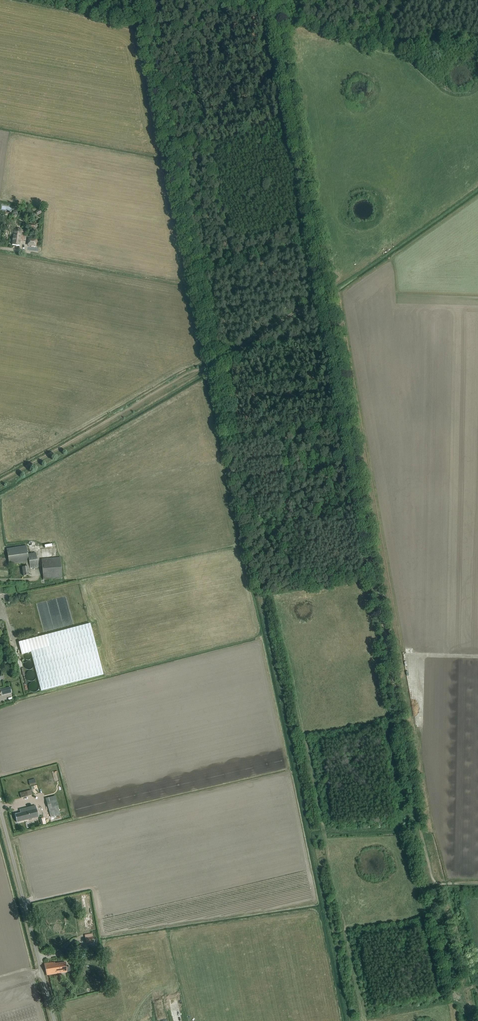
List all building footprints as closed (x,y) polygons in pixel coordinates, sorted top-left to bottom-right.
[(23,241),(24,236),(23,236),(24,233),(14,231),(12,245),(19,246),(20,240),(23,241)] [(36,545),(33,529),(21,531),(22,544),(27,543),(28,546),(36,545)] [(38,567),(36,553),(28,554),(26,546),(7,549),(9,565),(25,563),(26,567),(22,568),(23,576),(29,575),(29,572),(31,571),(30,568),(38,567)] [(41,559),(43,579),(62,578),(61,558),(41,559)] [(28,640),(18,642),(22,654),(31,652),(41,691),(103,674),(90,624),(28,640)] [(0,690),(0,694),(1,694),(2,695),(11,693),(10,687),(0,690)] [(51,817),(60,815),(55,796),(46,799),(51,817)] [(20,813),(15,814),(17,822),(38,817),(36,810),(35,806),(20,810),(20,813)] [(81,895),(83,910),(92,909),(90,894),(81,895)] [(88,945),(96,943),(94,934),(86,936),(88,945)] [(49,963),(44,964),(46,975),(57,974),(67,972),(71,971),(70,966),(68,967),(66,967),(66,964),(65,962),(55,964),(55,962),(49,963)]
